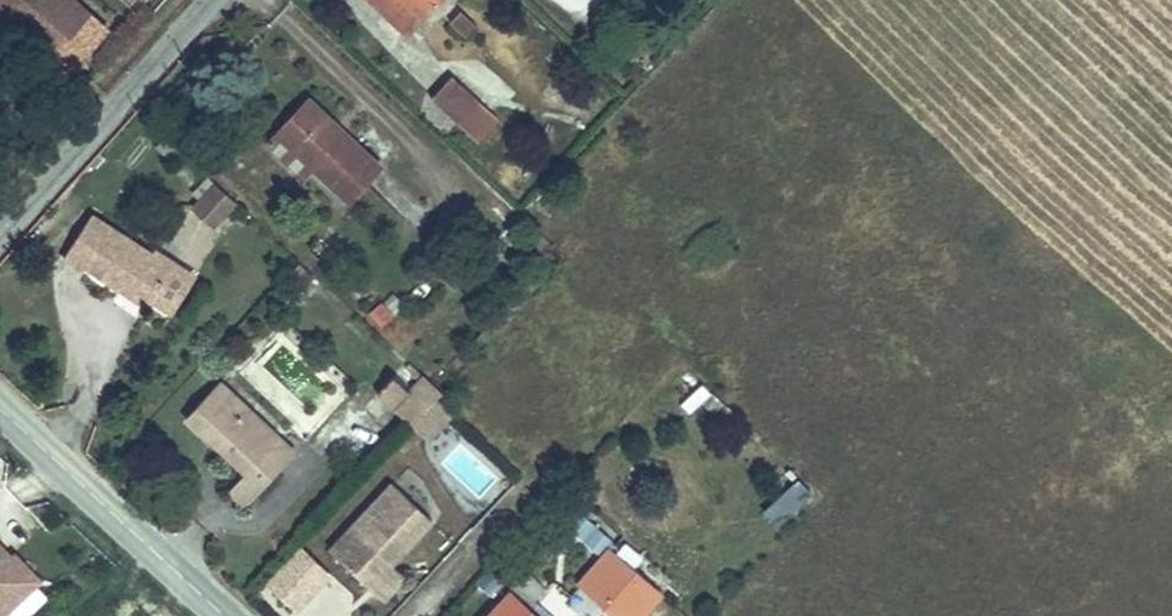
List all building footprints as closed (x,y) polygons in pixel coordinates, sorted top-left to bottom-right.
[(9,8),(22,20),(56,52),(89,16),(71,0),(0,0),(0,17),(9,8)] [(391,0),(362,0),(404,39),(418,25),(391,0)] [(418,25),(441,0),(391,0),(418,25)] [(9,8),(0,17),(0,24),(10,33),(22,20),(9,8)] [(453,75),(433,96),(479,140),(499,118),(453,75)] [(381,165),(308,98),(275,134),(312,168),(348,201),(381,165)] [(312,168),(275,134),(267,144),(303,177),(312,168)] [(238,197),(216,179),(192,208),(214,226),(238,197)] [(121,288),(125,282),(153,299),(175,314),(201,274),(159,247),(155,253),(94,214),(65,258),(85,271),(89,266),(121,288)] [(149,306),(153,299),(125,282),(121,288),(149,306)] [(380,330),(405,308),(393,293),(367,315),(380,330)] [(274,470),(255,454),(270,436),(210,383),(180,417),(240,470),(224,489),(243,505),(274,470)] [(426,442),(452,414),(436,400),(410,428),(426,442)] [(270,436),(255,454),(274,470),(289,453),(270,436)] [(391,482),(372,503),(393,522),(398,516),(415,532),(429,516),(391,482)] [(386,563),(415,532),(398,516),(393,522),(372,503),(329,551),(366,585),(386,563)] [(45,581),(0,534),(0,615),(9,615),(45,581)] [(611,549),(579,586),(613,615),(642,615),(661,594),(611,549)] [(386,563),(366,585),(381,598),(401,576),(386,563)] [(491,615),(533,615),(510,595),(491,615)]
